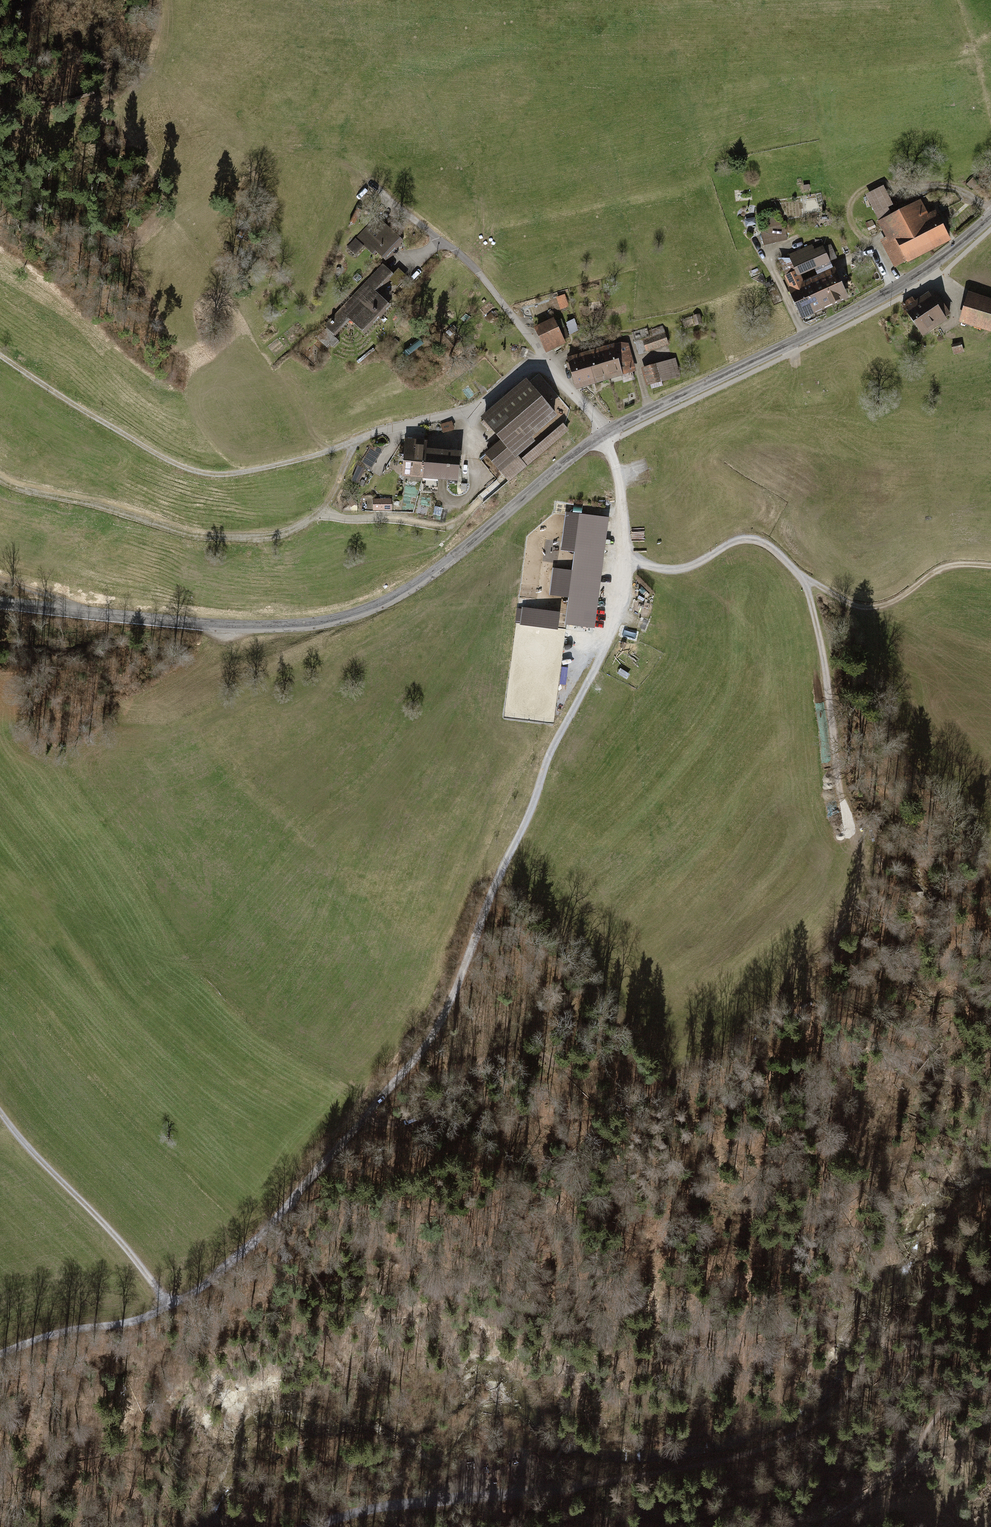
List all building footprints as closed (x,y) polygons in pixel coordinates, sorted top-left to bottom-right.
[(981,184),(974,178),(967,185),(975,192),(981,184)] [(884,189),(867,197),(875,213),(892,205),(884,189)] [(907,262),(947,241),(934,216),(929,218),(921,204),(881,225),(889,239),(881,243),(892,263),(904,257),(907,262)] [(764,245),(786,240),(779,211),(761,216),(765,231),(761,232),(764,245)] [(383,256),(399,240),(376,218),(348,248),(355,254),(363,246),(372,254),(376,250),(383,256)] [(872,221),(866,224),(869,230),(875,227),(872,221)] [(241,243),(246,235),(242,232),(236,240),(241,243)] [(801,319),(846,298),(834,272),(804,286),(799,275),(827,262),(821,250),(815,253),(812,246),(791,256),(792,260),(780,265),(792,291),(789,293),(801,319)] [(381,266),(324,324),(335,334),(350,319),(363,332),(387,308),(374,295),(389,279),(397,287),(405,277),(398,270),(392,276),(381,266)] [(923,335),(945,320),(943,317),(948,313),(935,293),(930,297),(928,295),(915,303),(911,298),(902,304),(923,335)] [(959,325),(990,335),(990,301),(969,294),(959,325)] [(555,299),(558,311),(568,308),(564,296),(555,299)] [(485,320),(489,325),(496,319),(492,314),(485,320)] [(699,316),(692,318),(695,328),(702,325),(699,316)] [(535,328),(547,352),(565,344),(563,341),(570,337),(562,321),(555,324),(553,319),(535,328)] [(642,342),(646,352),(668,344),(665,334),(642,342)] [(570,360),(578,388),(634,371),(625,343),(570,360)] [(960,345),(951,348),(954,357),(963,355),(960,345)] [(643,370),(647,385),(678,375),(674,361),(643,370)] [(525,383),(482,420),(502,442),(487,456),(509,481),(567,431),(562,425),(519,462),(512,454),(554,417),(525,383)] [(454,432),(451,423),(440,426),(442,435),(454,432)] [(406,441),(403,476),(455,482),(458,456),(424,452),(425,443),(406,441)] [(363,472),(357,469),(353,480),(358,483),(363,472)] [(391,500),(372,500),(372,515),(391,516),(391,500)] [(605,520),(581,516),(566,626),(590,629),(605,520)] [(522,624),(560,625),(561,607),(522,606),(522,624)] [(665,1513),(658,1508),(652,1518),(658,1522),(665,1513)]
